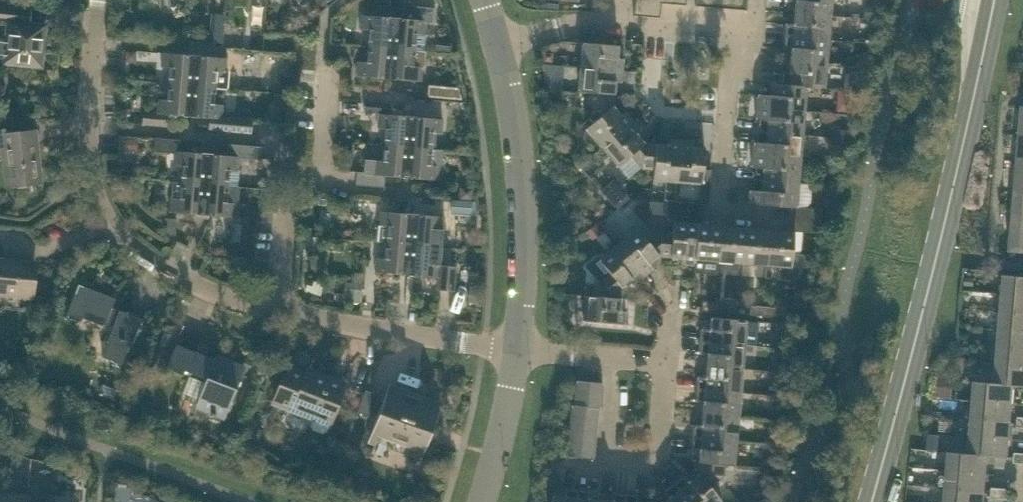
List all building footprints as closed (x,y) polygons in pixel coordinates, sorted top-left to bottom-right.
[(734,0),(721,0),(721,8),(733,9),(734,0)] [(733,9),(746,10),(747,0),(734,0),(733,9)] [(831,0),(787,0),(787,1),(795,1),(794,13),(830,16),(831,0)] [(659,17),(661,5),(635,2),(634,15),(659,17)] [(5,59),(5,62),(41,66),(45,26),(23,24),(24,10),(0,8),(0,25),(8,26),(7,38),(0,38),(0,59),(5,59)] [(842,9),(842,23),(870,25),(871,10),(842,9)] [(828,40),(830,16),(794,13),(793,24),(785,23),(784,36),(828,40)] [(391,48),(394,18),(362,15),(361,29),(369,30),(368,46),(391,48)] [(424,35),(426,21),(394,18),(391,48),(414,50),(416,34),(424,35)] [(826,64),(828,40),(784,36),(783,48),(791,49),(790,61),(826,64)] [(617,58),(618,46),(583,43),(580,67),(622,71),(623,59),(617,58)] [(389,79),(391,48),(368,46),(367,62),(358,61),(357,76),(389,79)] [(413,66),(414,50),(391,48),(389,79),(420,81),(422,67),(413,66)] [(192,86),(194,55),(162,53),(161,67),(170,68),(169,84),(192,86)] [(225,71),(226,58),(194,55),(192,86),(227,89),(228,71),(225,71)] [(824,88),(826,64),(790,61),(789,72),(781,71),(780,84),(806,87),(824,88)] [(552,74),(553,65),(544,64),(543,73),(552,74)] [(621,83),(622,71),(580,67),(578,92),(588,92),(614,94),(615,82),(621,83)] [(867,72),(859,72),(858,88),(866,89),(867,72)] [(806,87),(780,84),(762,83),(761,95),(757,94),(756,107),(804,111),(806,87)] [(189,116),(192,86),(169,84),(167,100),(158,99),(157,113),(144,112),(143,124),(167,126),(168,114),(189,116)] [(225,105),(227,89),(192,86),(189,116),(209,118),(208,130),(251,133),(252,120),(221,117),(222,105),(225,105)] [(452,99),(453,87),(438,86),(437,98),(452,99)] [(613,106),(614,94),(588,92),(587,103),(599,117),(585,129),(601,148),(633,120),(626,111),(621,115),(613,106)] [(394,115),(395,103),(369,101),(368,113),(378,114),(377,128),(386,129),(384,145),(408,147),(410,116),(394,115)] [(802,135),(804,111),(756,107),(755,120),(759,120),(758,131),(802,135)] [(441,134),(442,119),(410,116),(408,147),(431,149),(432,133),(441,134)] [(636,134),(641,130),(633,120),(601,148),(617,166),(631,155),(642,169),(653,170),(654,170),(656,144),(644,143),(636,134)] [(7,134),(6,129),(0,130),(0,147),(3,147),(7,186),(41,182),(35,131),(7,134)] [(800,159),(802,135),(758,131),(757,142),(753,142),(752,155),(800,159)] [(187,152),(188,140),(155,137),(154,149),(175,151),(174,165),(182,166),(181,182),(204,184),(207,154),(187,152)] [(677,182),(681,140),(669,139),(668,145),(656,144),(654,170),(653,170),(652,179),(677,182)] [(692,147),(693,141),(681,140),(677,182),(709,184),(710,170),(703,170),(704,148),(692,147)] [(261,147),(255,147),(228,144),(227,155),(207,154),(204,184),(227,186),(228,185),(229,170),(238,171),(239,158),(260,160),(261,147)] [(405,177),(408,147),(384,145),(383,161),(364,159),(363,173),(356,172),(355,185),(379,187),(380,175),(405,177)] [(429,165),(431,149),(408,147),(405,177),(437,180),(438,166),(429,165)] [(457,176),(459,154),(450,153),(448,175),(457,176)] [(798,183),(800,159),(752,155),(751,168),(755,168),(754,179),(798,183)] [(1017,164),(1014,193),(1022,194),(1022,165),(1017,164)] [(613,179),(602,188),(616,205),(627,196),(613,179)] [(796,207),(798,183),(754,179),(753,190),(749,190),(748,203),(796,207)] [(818,198),(817,180),(800,180),(800,198),(818,198)] [(202,215),(204,184),(181,182),(180,198),(171,198),(170,212),(202,215)] [(228,185),(227,186),(204,184),(202,215),(245,218),(247,204),(238,203),(240,186),(228,185)] [(470,214),(472,193),(460,192),(459,201),(451,200),(450,212),(470,214)] [(1014,193),(1012,222),(1022,223),(1022,194),(1014,193)] [(392,212),(393,201),(376,199),(375,211),(380,211),(379,225),(388,226),(386,242),(410,244),(412,214),(392,212)] [(820,222),(820,210),(796,207),(795,220),(820,222)] [(441,247),(444,217),(412,214),(410,244),(441,247)] [(176,219),(164,218),(163,230),(175,236),(176,219)] [(819,233),(820,222),(795,220),(794,232),(819,233)] [(694,265),(697,223),(673,221),(672,231),(673,231),(671,257),(683,258),(682,264),(694,265)] [(1012,222),(1009,251),(1022,252),(1022,223),(1012,222)] [(721,226),(698,223),(697,223),(694,265),(695,265),(694,271),(717,273),(718,262),(721,226)] [(745,228),(734,227),(721,226),(718,262),(742,263),(745,228)] [(661,230),(647,242),(636,228),(617,244),(644,276),(653,269),(649,264),(659,256),(671,257),(673,231),(672,231),(661,230)] [(766,266),(769,230),(745,228),(742,263),(766,266)] [(791,268),(794,232),(769,230),(766,266),(791,268)] [(407,275),(410,244),(386,242),(385,258),(376,258),(375,272),(407,275)] [(440,265),(441,247),(410,244),(407,275),(438,277),(437,289),(454,291),(456,267),(440,265)] [(635,284),(644,276),(617,244),(598,260),(610,274),(596,286),(595,296),(595,297),(621,299),(622,287),(631,279),(635,284)] [(4,246),(0,246),(0,293),(30,296),(29,299),(31,299),(34,264),(2,261),(4,246)] [(246,268),(247,260),(239,259),(238,267),(246,268)] [(1003,275),(1002,293),(1022,295),(1022,276),(1003,275)] [(360,295),(361,284),(346,283),(345,294),(360,295)] [(112,307),(115,299),(78,284),(66,317),(81,322),(83,318),(104,326),(106,323),(113,326),(102,356),(122,364),(130,342),(133,343),(142,319),(112,307)] [(474,304),(475,293),(468,292),(466,303),(474,304)] [(1002,293),(1000,311),(1022,313),(1022,295),(1002,293)] [(595,297),(595,296),(585,296),(583,320),(625,324),(626,312),(620,311),(621,299),(595,297)] [(714,311),(715,303),(702,301),(701,310),(714,311)] [(727,312),(728,304),(715,303),(714,311),(727,312)] [(762,315),(763,306),(750,305),(749,314),(762,315)] [(775,316),(775,308),(763,306),(762,315),(775,316)] [(1000,311),(999,330),(1022,332),(1022,313),(1000,311)] [(744,345),(746,320),(710,317),(709,329),(701,329),(700,341),(744,345)] [(999,330),(997,348),(1022,350),(1022,332),(999,330)] [(742,369),(744,345),(700,341),(699,354),(707,354),(706,366),(742,369)] [(232,363),(229,366),(175,345),(166,368),(182,374),(184,371),(206,380),(197,401),(196,403),(197,405),(197,407),(198,408),(200,410),(201,411),(224,419),(244,366),(236,363),(235,362),(234,362),(233,362),(232,363)] [(973,347),(961,346),(960,360),(972,361),(973,347)] [(997,348),(996,366),(1022,368),(1022,350),(997,348)] [(764,364),(762,386),(783,388),(785,366),(764,364)] [(740,393),(742,369),(706,366),(705,377),(697,377),(696,389),(740,393)] [(996,366),(994,383),(994,384),(1014,385),(1014,386),(1022,387),(1022,368),(996,366)] [(307,370),(306,374),(287,367),(273,403),(329,424),(344,384),(307,370)] [(601,396),(602,383),(576,380),(575,394),(601,396)] [(994,384),(994,383),(974,381),(973,400),(1013,403),(1014,386),(1014,385),(994,384)] [(738,417),(740,393),(696,389),(695,402),(703,402),(702,414),(738,417)] [(416,456),(434,405),(393,390),(384,413),(379,411),(369,439),(374,441),(374,440),(416,456)] [(600,408),(601,396),(575,394),(574,405),(574,406),(598,408),(600,408)] [(1012,421),(1013,403),(973,400),(971,418),(1012,421)] [(574,406),(574,405),(572,405),(571,418),(597,420),(598,408),(574,406)] [(736,441),(738,417),(702,414),(701,425),(693,424),(692,437),(736,441)] [(596,433),(597,420),(571,418),(570,430),(596,433)] [(1010,439),(1012,421),(971,418),(970,436),(1010,439)] [(594,445),(596,433),(570,430),(569,443),(594,445)] [(1009,458),(1010,439),(970,436),(968,454),(991,456),(991,457),(1009,458)] [(734,465),(736,441),(692,437),(691,450),(699,450),(698,462),(724,464),(734,465)] [(593,459),(594,445),(569,443),(567,456),(593,459)] [(991,456),(968,454),(948,452),(947,470),(990,474),(991,457),(991,456)] [(1022,460),(1022,453),(1015,453),(1014,463),(1022,464),(1022,460)] [(724,464),(698,462),(697,473),(688,481),(683,475),(673,483),(690,501),(719,501),(721,501),(709,487),(723,475),(724,464)] [(988,492),(990,474),(947,470),(945,488),(988,492)] [(673,483),(664,491),(669,497),(663,501),(690,501),(673,483)] [(566,488),(565,488),(564,496),(552,495),(552,501),(576,501),(577,489),(566,488)] [(988,492),(945,488),(944,501),(988,501),(988,492)] [(1000,499),(1001,488),(992,488),(991,498),(1000,499)] [(1008,499),(1009,489),(1001,488),(1000,499),(1008,499)] [(589,490),(577,489),(576,501),(600,501),(601,499),(589,498),(590,490),(589,490)] [(614,492),(613,492),(612,500),(601,499),(600,501),(624,501),(625,493),(614,492)] [(28,495),(3,493),(2,501),(27,501),(28,495)] [(636,494),(625,493),(624,501),(637,501),(638,494),(636,494)]
